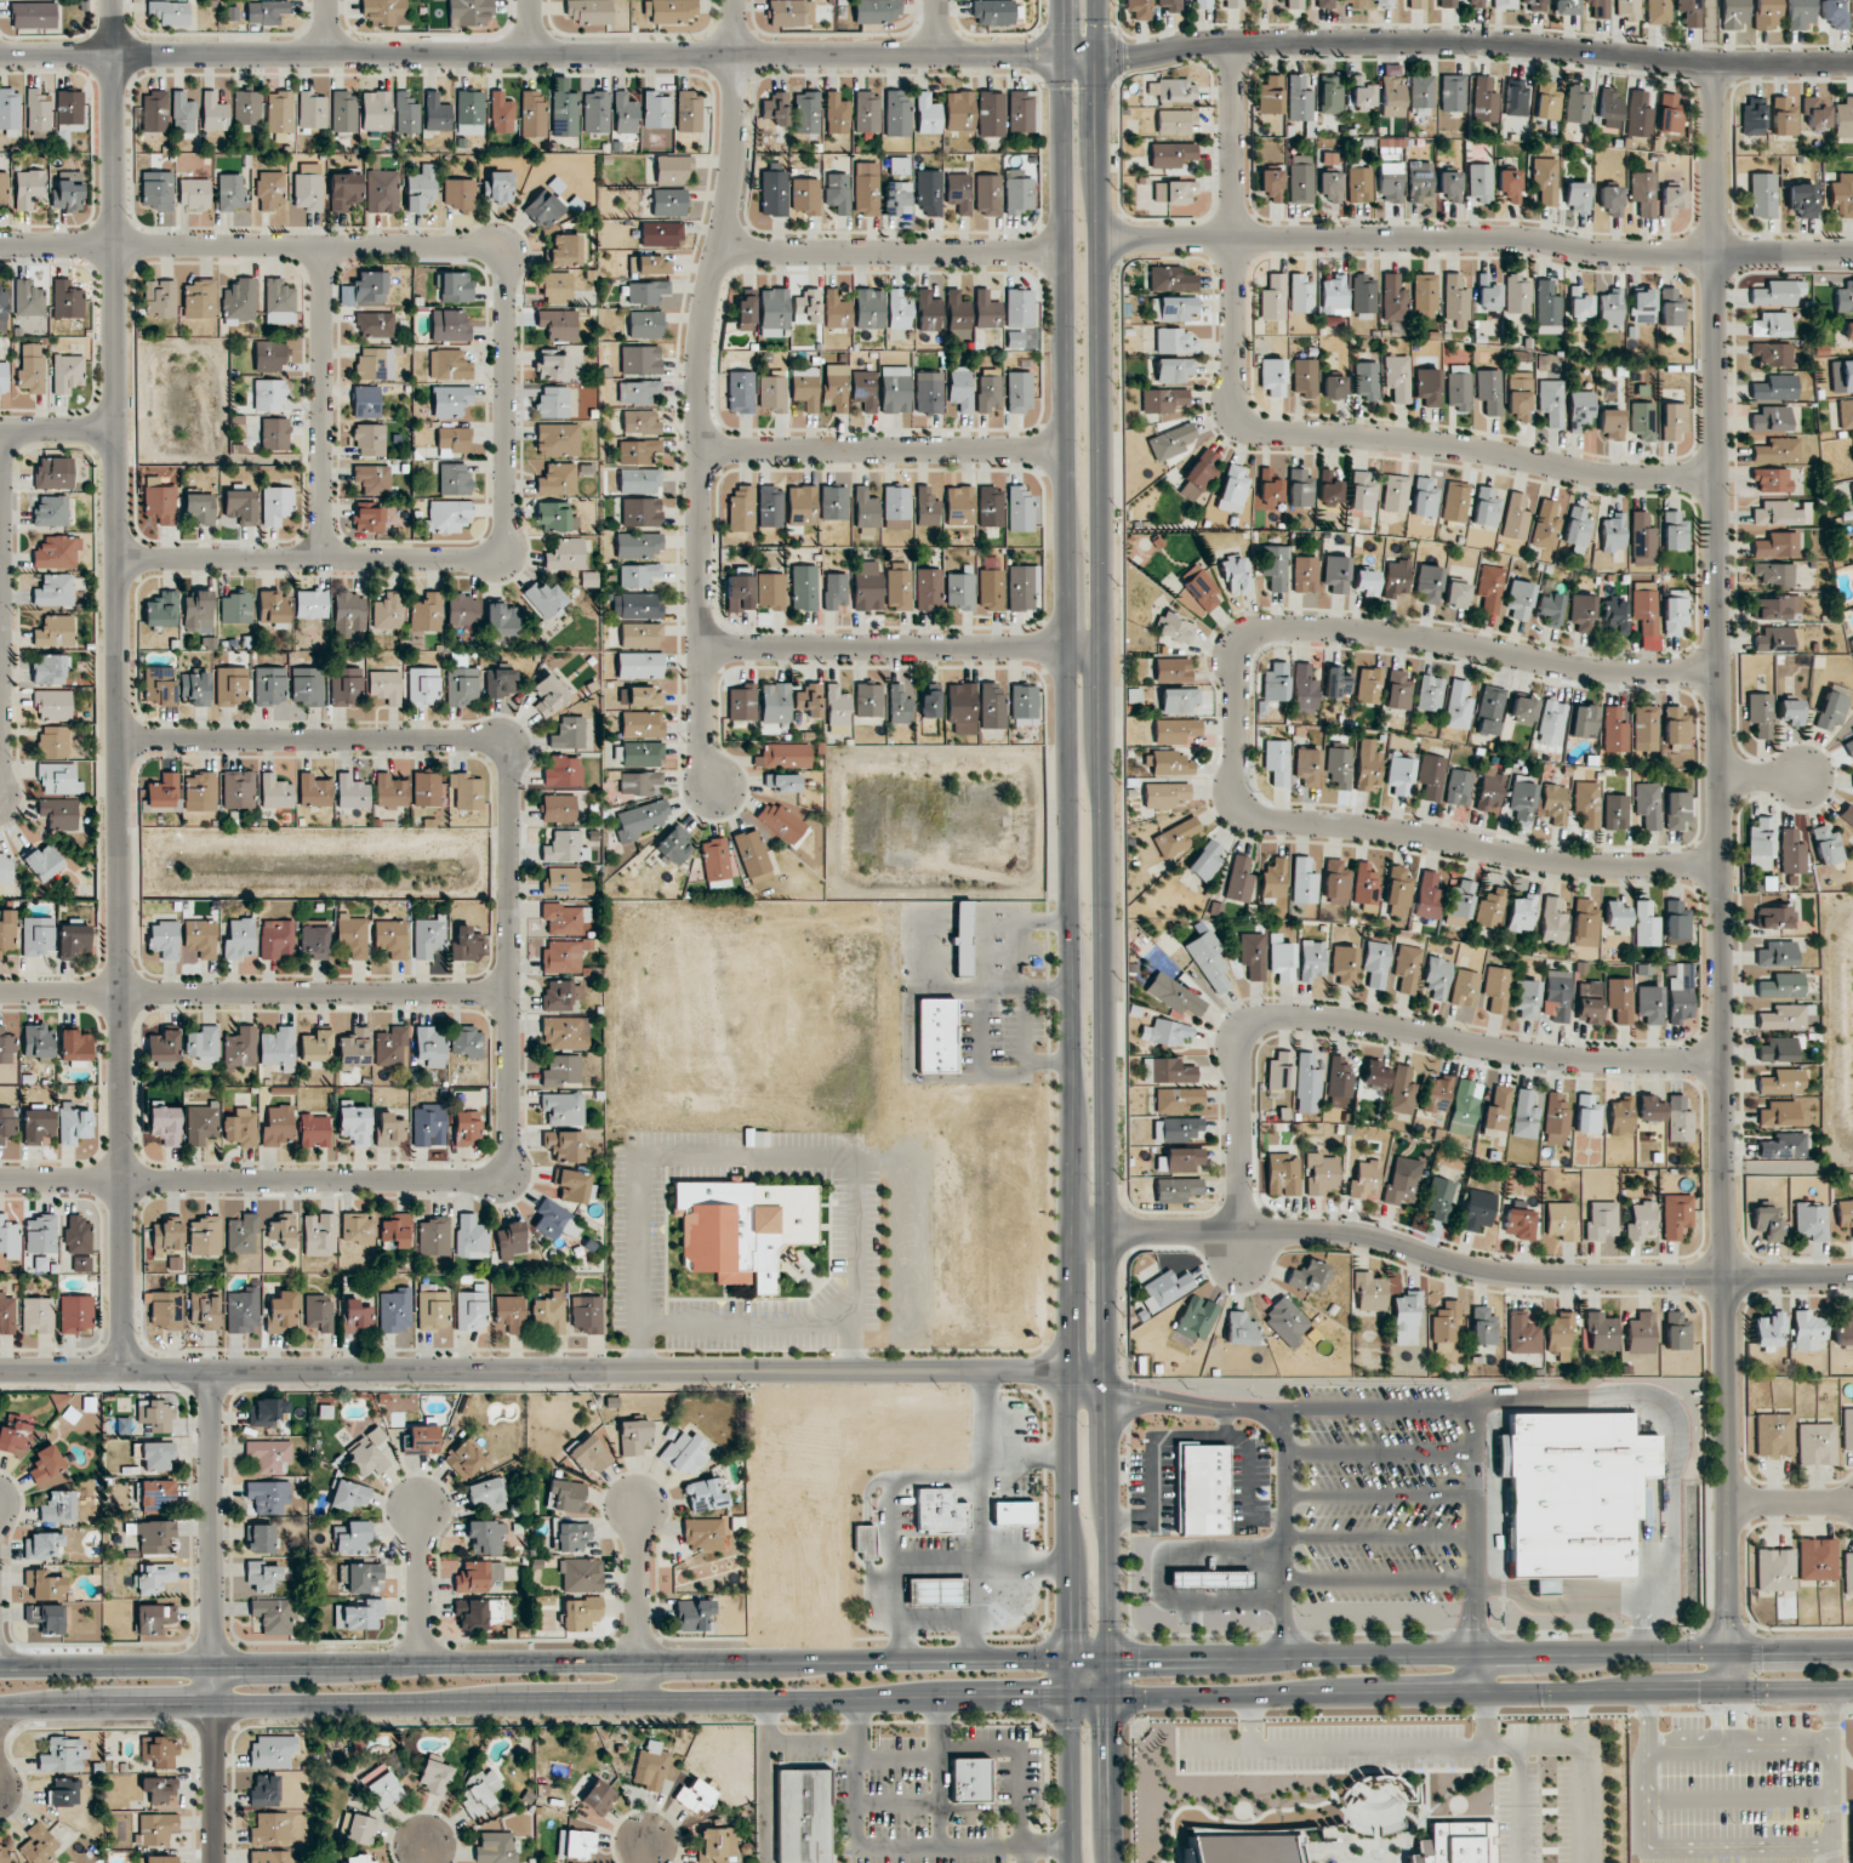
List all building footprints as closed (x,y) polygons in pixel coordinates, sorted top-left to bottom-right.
[(362,17),(371,17),(371,26),(408,25),(408,0),(361,0),(362,17)] [(449,26),(484,25),(484,16),(494,16),(493,0),(449,0),(449,26)] [(565,24),(611,23),(611,0),(565,0),(565,24)] [(697,22),(697,0),(646,0),(647,23),(697,22)] [(813,0),(771,0),(769,0),(769,26),(813,25),(813,0)] [(855,24),(892,23),(892,15),(900,15),(900,0),(854,0),(855,24)] [(1013,0),(975,0),(973,0),(973,25),(1013,23),(1013,0)] [(1125,11),(1132,11),(1132,20),(1150,20),(1150,0),(1125,0),(1125,11)] [(1180,0),(1157,0),(1157,10),(1180,10),(1180,0)] [(1196,9),(1212,9),(1212,0),(1196,0),(1196,9)] [(1226,8),(1242,8),(1242,0),(1226,0),(1226,8)] [(1250,8),(1271,8),(1271,0),(1249,0),(1250,8)] [(1287,9),(1304,9),(1304,0),(1287,0),(1287,9)] [(1317,8),(1334,8),(1334,0),(1317,0),(1317,8)] [(1349,9),(1364,9),(1364,0),(1350,0),(1349,9)] [(1393,0),(1372,0),(1372,7),(1393,8),(1393,0)] [(1409,9),(1426,8),(1426,0),(1409,0),(1409,9)] [(1457,0),(1434,0),(1434,8),(1457,8),(1457,0)] [(1517,0),(1493,0),(1493,9),(1517,9),(1517,0)] [(1524,10),(1545,10),(1545,0),(1524,0),(1524,10)] [(1579,0),(1554,0),(1554,15),(1580,14),(1579,0)] [(1586,4),(1592,4),(1593,19),(1609,18),(1609,0),(1586,0),(1586,4)] [(1617,20),(1641,19),(1640,0),(1616,0),(1617,20)] [(1670,25),(1670,0),(1647,0),(1646,25),(1670,25)] [(1700,0),(1676,0),(1676,12),(1684,12),(1684,28),(1700,28),(1700,0)] [(1747,30),(1747,0),(1721,0),(1721,30),(1747,30)] [(1755,30),(1780,30),(1781,0),(1756,0),(1755,30)] [(1813,30),(1813,0),(1788,0),(1788,30),(1813,30)] [(1822,21),(1831,21),(1831,30),(1848,30),(1847,11),(1843,11),(1842,0),(1821,0),(1822,21)] [(189,25),(189,1),(148,2),(148,26),(189,25)] [(289,1),(246,2),(247,24),(280,23),(279,14),(289,14),(289,1)] [(55,2),(11,3),(11,28),(56,28),(55,2)] [(1312,90),(1304,91),(1304,74),(1288,74),(1289,121),(1313,120),(1312,90)] [(1282,75),(1259,76),(1260,114),(1282,113),(1282,75)] [(1366,75),(1351,75),(1352,111),(1374,111),(1373,84),(1366,84),(1366,75)] [(1432,75),(1412,76),(1412,116),(1433,115),(1432,75)] [(1441,75),(1441,111),(1464,111),(1464,75),(1441,75)] [(1340,113),(1341,77),(1321,76),(1320,113),(1340,113)] [(1491,76),(1474,76),(1473,122),(1497,123),(1498,93),(1491,92),(1491,76)] [(552,136),(578,136),(578,93),(567,93),(567,77),(553,77),(552,136)] [(1148,80),(1148,94),(1158,94),(1158,102),(1194,103),(1195,81),(1148,80)] [(1505,115),(1526,116),(1527,81),(1507,80),(1505,115)] [(1554,91),(1554,81),(1537,81),(1535,119),(1559,120),(1560,92),(1554,91)] [(1589,123),(1590,87),(1567,86),(1565,123),(1589,123)] [(50,130),(50,100),(42,101),(42,88),(26,88),(27,130),(50,130)] [(1620,89),(1600,88),(1598,120),(1619,121),(1620,89)] [(5,129),(5,137),(19,137),(20,89),(0,89),(0,129),(5,129)] [(83,131),(83,90),(57,91),(58,149),(69,149),(69,131),(83,131)] [(173,133),(196,133),(195,101),(186,102),(185,90),(172,90),(173,133)] [(228,130),(229,104),(215,104),(216,91),(203,90),(202,129),(228,130)] [(299,127),(326,128),(326,97),(313,96),(314,91),(299,90),(299,127)] [(397,133),(420,132),(419,100),(409,101),(409,90),(395,91),(397,133)] [(451,130),(450,104),(439,104),(438,90),(425,90),(426,131),(451,130)] [(504,90),(490,90),(491,133),(515,132),(514,101),(504,101),(504,90)] [(522,137),(545,136),(544,90),(521,91),(522,137)] [(670,128),(671,91),(644,90),(643,128),(670,128)] [(886,136),(909,136),(910,100),(904,100),(905,90),(886,90),(886,136)] [(1651,109),(1645,108),(1646,91),(1629,90),(1626,136),(1650,137),(1651,109)] [(167,92),(143,91),(142,131),(166,132),(167,92)] [(260,92),(234,91),(234,124),(260,125),(260,92)] [(292,133),(293,92),(268,91),(267,133),(292,133)] [(362,131),(390,130),(390,91),(362,92),(362,131)] [(484,91),(456,92),(457,135),(485,134),(484,91)] [(615,133),(638,133),(637,101),(627,101),(627,91),(614,91),(615,133)] [(839,91),(826,91),(827,133),(850,133),(849,101),(839,101),(839,91)] [(917,133),(940,134),(941,103),(930,103),(930,91),(917,91),(917,133)] [(973,131),(973,92),(946,91),(945,131),(973,131)] [(1037,91),(1008,91),(1009,132),(1037,132),(1037,91)] [(331,132),(356,132),(357,92),(332,92),(331,132)] [(609,133),(609,92),(584,92),(584,133),(609,133)] [(700,92),(677,93),(678,132),(701,131),(700,92)] [(762,118),(775,119),(775,126),(787,126),(788,92),(771,92),(771,100),(763,100),(762,118)] [(819,133),(820,93),(795,92),(795,133),(819,133)] [(879,132),(880,93),(855,92),(855,132),(879,132)] [(1003,92),(978,92),(979,137),(1004,136),(1003,92)] [(1676,94),(1659,93),(1658,132),(1681,132),(1682,105),(1676,105),(1676,94)] [(1817,106),(1818,97),(1802,96),(1802,113),(1807,113),(1807,127),(1829,127),(1829,106),(1817,106)] [(1852,137),(1852,96),(1844,97),(1844,104),(1834,104),(1834,138),(1852,137)] [(1772,136),(1797,135),(1796,105),(1789,105),(1789,97),(1771,97),(1772,136)] [(1743,135),(1764,135),(1764,98),(1743,98),(1743,135)] [(1157,134),(1196,134),(1196,111),(1157,110),(1157,134)] [(1180,168),(1179,160),(1196,159),(1196,143),(1150,144),(1150,168),(1180,168)] [(1323,164),(1332,165),(1332,171),(1338,171),(1338,153),(1323,152),(1323,164)] [(1290,204),(1313,204),(1313,155),(1290,155),(1290,204)] [(692,169),(692,156),(655,156),(656,184),(687,183),(687,169),(692,169)] [(908,158),(889,158),(889,174),(909,174),(908,158)] [(1556,206),(1557,159),(1534,158),(1533,189),(1540,189),(1539,205),(1556,206)] [(1433,162),(1409,161),(1408,202),(1421,203),(1421,195),(1433,195),(1433,162)] [(1380,163),(1381,202),(1402,201),(1401,162),(1380,163)] [(406,213),(423,213),(423,202),(436,202),(437,164),(421,163),(421,174),(407,174),(406,213)] [(856,217),(879,216),(878,163),(855,163),(856,217)] [(1469,198),(1478,198),(1478,204),(1493,204),(1492,163),(1469,164),(1469,198)] [(320,164),(300,164),(300,173),(294,173),(295,210),(321,209),(320,164)] [(1373,202),(1372,167),(1348,167),(1349,202),(1373,202)] [(1033,178),(1022,177),(1023,169),(1006,169),(1004,215),(1020,216),(1020,210),(1032,210),(1033,178)] [(32,210),(32,201),(45,202),(46,171),(16,170),(15,210),(32,210)] [(398,171),(367,170),(366,212),(397,213),(398,171)] [(1260,192),(1270,192),(1270,203),(1281,203),(1282,171),(1260,170),(1260,192)] [(1519,170),(1497,170),(1498,198),(1507,198),(1508,204),(1520,204),(1519,170)] [(82,172),(55,171),(54,209),(81,210),(82,172)] [(173,172),(142,171),(140,208),(172,209),(173,172)] [(283,209),(284,172),(258,171),(257,208),(283,209)] [(485,202),(513,202),(513,172),(486,171),(485,202)] [(786,171),(761,171),(761,216),(786,216),(786,171)] [(941,217),(940,171),(917,171),(918,217),(941,217)] [(1460,171),(1438,172),(1439,201),(1461,200),(1460,171)] [(1653,171),(1630,172),(1631,202),(1637,202),(1638,218),(1655,217),(1653,171)] [(1319,172),(1320,203),(1341,202),(1341,172),(1319,172)] [(361,201),(360,173),(330,173),(331,213),(347,212),(347,201),(361,201)] [(848,173),(825,174),(826,206),(836,206),(836,216),(849,216),(848,173)] [(1750,218),(1776,217),(1775,173),(1750,173),(1750,218)] [(1830,182),(1830,209),(1839,209),(1839,218),(1852,218),(1852,173),(1838,173),(1838,182),(1830,182)] [(244,174),(218,174),(219,211),(244,211),(244,174)] [(969,174),(946,174),(946,204),(957,204),(957,216),(969,216),(969,174)] [(976,175),(976,216),(999,216),(999,175),(976,175)] [(565,185),(555,176),(523,210),(544,230),(567,205),(556,195),(565,185)] [(210,179),(179,179),(179,208),(209,209),(210,179)] [(474,179),(444,179),(444,208),(474,208),(474,179)] [(819,179),(792,179),(791,210),(803,210),(803,216),(818,216),(819,179)] [(885,215),(911,214),(910,181),(884,182),(885,215)] [(1196,181),(1154,182),(1154,203),(1188,203),(1188,194),(1196,194),(1196,181)] [(1588,214),(1588,183),(1567,182),(1567,213),(1588,214)] [(1797,218),(1816,218),(1816,184),(1787,184),(1788,210),(1797,210),(1797,218)] [(1599,209),(1609,209),(1609,217),(1621,217),(1620,186),(1599,186),(1599,209)] [(1661,218),(1675,218),(1675,209),(1683,209),(1682,186),(1661,187),(1661,218)] [(686,189),(652,190),(652,216),(686,216),(686,189)] [(682,223),(641,222),(640,246),(682,247),(682,223)] [(579,234),(553,235),(554,249),(548,249),(548,266),(580,265),(579,234)] [(671,273),(671,262),(661,262),(660,255),(629,256),(630,275),(671,273)] [(1182,266),(1150,267),(1150,292),(1198,290),(1197,274),(1182,274),(1182,266)] [(355,302),(387,302),(388,272),(355,272),(355,302)] [(470,272),(437,273),(438,302),(471,302),(470,272)] [(570,304),(570,273),(543,272),(543,303),(570,304)] [(1260,320),(1285,319),(1285,273),(1268,274),(1268,290),(1260,290),(1260,320)] [(1306,283),(1306,273),(1290,274),(1291,313),(1314,312),(1313,283),(1306,283)] [(1383,273),(1384,321),(1407,321),(1406,289),(1399,290),(1399,273),(1383,273)] [(1444,320),(1455,320),(1455,329),(1468,329),(1468,290),(1460,290),(1460,273),(1444,273),(1444,320)] [(1500,282),(1490,282),(1489,273),(1478,273),(1478,310),(1501,309),(1500,282)] [(1529,283),(1520,282),(1520,273),(1506,273),(1505,313),(1529,313),(1529,283)] [(1436,274),(1414,274),(1414,318),(1436,318),(1436,274)] [(1375,275),(1353,276),(1353,319),(1376,319),(1375,275)] [(1322,313),(1346,312),(1344,276),(1320,277),(1322,313)] [(70,278),(52,279),(54,318),(83,317),(82,288),(71,289),(70,278)] [(294,287),(282,287),(281,278),(265,278),(266,323),(295,323),(294,287)] [(15,279),(14,315),(44,316),(45,289),(34,289),(34,279),(15,279)] [(254,323),(255,279),(230,279),(230,290),(223,290),(222,322),(254,323)] [(145,318),(176,317),(175,280),(144,281),(145,318)] [(215,318),(216,281),(184,280),(183,317),(215,318)] [(1561,334),(1562,296),(1553,296),(1554,280),(1537,280),(1537,333),(1561,334)] [(1844,280),(1844,288),(1835,288),(1835,311),(1852,312),(1852,280),(1844,280)] [(1795,305),(1795,295),(1804,295),(1804,281),(1766,281),(1766,289),(1750,289),(1750,305),(1795,305)] [(669,282),(628,282),(628,305),(659,305),(659,295),(670,295),(669,282)] [(1570,320),(1592,320),(1592,295),(1582,294),(1582,286),(1570,286),(1570,320)] [(794,297),(794,323),(820,323),(819,288),(803,289),(803,297),(794,297)] [(850,327),(850,301),(838,301),(838,289),(825,288),(825,327),(850,327)] [(1684,296),(1676,297),(1676,288),(1659,288),(1660,326),(1684,326),(1684,296)] [(786,289),(760,289),(760,337),(786,337),(786,289)] [(856,329),(883,329),(883,289),(855,289),(856,329)] [(888,329),(911,329),(911,304),(903,304),(903,289),(888,289),(888,329)] [(930,289),(918,289),(918,331),(940,331),(940,299),(930,299),(930,289)] [(959,289),(947,289),(948,339),(971,338),(969,301),(959,301),(959,289)] [(975,328),(1001,328),(1001,301),(988,301),(988,289),(975,289),(975,328)] [(1006,327),(1032,328),(1033,290),(1007,289),(1006,327)] [(1598,291),(1599,327),(1622,326),(1621,291),(1598,291)] [(1654,325),(1654,291),(1632,291),(1632,325),(1654,325)] [(737,327),(754,327),(753,296),(736,297),(737,327)] [(1197,297),(1154,297),(1155,322),(1189,321),(1189,314),(1198,313),(1197,297)] [(431,341),(468,341),(468,310),(431,310),(431,341)] [(547,341),(575,342),(576,311),(537,310),(536,328),(548,328),(547,341)] [(663,312),(629,311),(628,338),(662,338),(663,312)] [(394,337),(394,312),(356,313),(356,338),(394,337)] [(1788,337),(1788,312),(1759,312),(1759,320),(1750,320),(1750,337),(1788,337)] [(1844,323),(1844,339),(1852,339),(1852,323),(1844,323)] [(1023,347),(1023,329),(1006,329),(1006,347),(1023,347)] [(1198,353),(1197,339),(1190,340),(1190,329),(1156,329),(1157,354),(1198,353)] [(43,394),(45,356),(40,356),(40,344),(20,343),(19,388),(27,388),(27,394),(43,394)] [(1792,343),(1752,343),(1752,366),(1791,367),(1792,343)] [(660,374),(660,346),(621,346),(622,375),(660,374)] [(394,379),(395,349),(358,348),(357,379),(394,379)] [(568,379),(568,355),(557,356),(557,349),(538,350),(538,379),(568,379)] [(463,350),(430,350),(429,379),(472,380),(473,363),(462,363),(463,350)] [(52,394),(71,395),(71,386),(83,386),(84,355),(53,355),(52,394)] [(1409,356),(1385,356),(1385,388),(1392,388),(1392,403),(1409,403),(1409,356)] [(1185,383),(1185,374),(1195,375),(1195,359),(1157,358),(1156,383),(1185,383)] [(1261,389),(1268,389),(1268,397),(1285,397),(1285,359),(1261,359),(1261,389)] [(1316,359),(1293,359),(1294,396),(1317,396),(1316,359)] [(1852,392),(1852,360),(1831,361),(1832,393),(1852,392)] [(0,362),(0,392),(7,392),(8,362),(0,362)] [(1378,362),(1355,362),(1355,399),(1379,399),(1378,362)] [(833,413),(848,413),(849,365),(825,364),(824,405),(833,405),(833,413)] [(1470,365),(1448,365),(1448,410),(1470,410),(1470,365)] [(909,367),(881,367),(882,413),(910,412),(909,367)] [(791,368),(792,400),(804,400),(804,414),(818,413),(817,368),(791,368)] [(1424,407),(1440,407),(1439,368),(1416,369),(1416,398),(1424,398),(1424,407)] [(768,408),(768,413),(786,413),(787,371),(770,370),(770,376),(759,376),(758,408),(768,408)] [(1000,408),(1000,370),(978,370),(978,413),(990,413),(990,408),(1000,408)] [(1501,370),(1476,370),(1477,400),(1485,400),(1485,416),(1502,416),(1501,370)] [(862,413),(874,414),(875,371),(852,371),(851,402),(863,402),(862,413)] [(970,371),(948,371),(949,403),(957,403),(958,414),(971,414),(970,371)] [(753,372),(728,372),(729,413),(753,413),(753,372)] [(915,373),(916,413),(942,413),(941,372),(915,373)] [(1007,412),(1032,412),(1031,372),(1007,373),(1007,412)] [(1509,414),(1518,413),(1518,422),(1531,422),(1530,372),(1508,373),(1509,414)] [(1796,400),(1797,375),(1767,375),(1767,383),(1750,383),(1750,399),(1796,400)] [(1346,398),(1345,376),(1323,376),(1324,399),(1346,398)] [(284,379),(254,380),(255,411),(284,410),(284,379)] [(1547,427),(1563,428),(1564,381),(1539,380),(1538,412),(1547,412),(1547,427)] [(619,405),(652,404),(652,394),(661,394),(661,381),(619,382),(619,405)] [(380,386),(353,387),(353,418),(380,418),(380,386)] [(473,404),(472,386),(432,388),(434,418),(462,417),(461,404),(473,404)] [(537,418),(569,417),(569,387),(541,387),(541,403),(537,403),(537,418)] [(1143,413),(1172,413),(1172,404),(1188,404),(1188,389),(1143,390),(1143,413)] [(1570,391),(1569,433),(1591,433),(1592,392),(1570,391)] [(1839,430),(1852,429),(1852,434),(1852,399),(1838,399),(1839,430)] [(1653,403),(1630,403),(1631,432),(1639,432),(1639,442),(1654,442),(1653,403)] [(1684,403),(1662,404),(1662,442),(1684,441),(1684,403)] [(1790,406),(1760,406),(1759,414),(1751,414),(1750,430),(1789,431),(1790,406)] [(1622,409),(1600,410),(1600,440),(1623,440),(1622,409)] [(660,434),(661,420),(655,420),(655,410),(623,410),(622,433),(660,434)] [(288,419),(262,418),(261,450),(288,450),(288,419)] [(1183,443),(1197,438),(1191,422),(1147,439),(1156,462),(1186,450),(1183,443)] [(579,456),(580,424),(537,424),(537,456),(579,456)] [(385,455),(385,425),(354,425),(353,447),(359,447),(359,455),(385,455)] [(469,428),(437,428),(437,447),(450,447),(450,452),(469,452),(469,428)] [(1752,446),(1752,463),(1799,462),(1799,437),(1766,438),(1767,445),(1752,446)] [(619,463),(653,463),(653,451),(661,451),(661,440),(619,441),(619,463)] [(1178,492),(1193,503),(1223,461),(1205,448),(1183,478),(1186,481),(1178,492)] [(72,489),(73,458),(36,457),(35,488),(72,489)] [(439,495),(470,495),(469,463),(439,463),(439,495)] [(576,494),(576,463),(546,463),(546,476),(536,476),(537,495),(576,494)] [(1250,469),(1228,463),(1217,509),(1239,514),(1250,469)] [(390,466),(353,466),(353,482),(363,482),(363,495),(390,495),(390,466)] [(1259,503),(1280,503),(1282,469),(1260,468),(1259,503)] [(1289,507),(1314,506),(1313,477),(1306,477),(1306,468),(1289,468),(1289,507)] [(620,492),(661,493),(661,469),(620,469),(620,492)] [(1319,503),(1341,504),(1342,470),(1320,469),(1319,503)] [(1790,493),(1790,469),(1751,469),(1751,480),(1757,480),(1757,492),(1790,493)] [(1376,481),(1368,481),(1369,472),(1352,471),(1350,510),(1375,510),(1376,481)] [(1405,513),(1409,477),(1386,474),(1381,510),(1405,513)] [(175,525),(173,476),(144,477),(144,517),(158,516),(158,526),(175,525)] [(1432,478),(1414,478),(1413,516),(1436,516),(1437,488),(1432,488),(1432,478)] [(1442,520),(1465,522),(1469,483),(1446,481),(1442,520)] [(730,532),(755,531),(754,485),(729,486),(730,532)] [(878,527),(878,498),(867,498),(867,485),(854,486),(855,527),(878,527)] [(1008,532),(1032,532),(1033,496),(1026,496),(1026,486),(1009,485),(1008,532)] [(787,526),(813,526),(814,487),(788,486),(787,526)] [(930,486),(916,486),(916,525),(939,525),(939,500),(930,500),(930,486)] [(293,487),(263,487),(262,526),(281,526),(281,517),(293,517),(293,487)] [(759,527),(783,527),(782,487),(758,487),(759,527)] [(846,520),(847,487),(821,487),(820,520),(846,520)] [(884,530),(910,529),(909,487),(883,487),(884,530)] [(972,487),(945,487),(946,525),(973,525),(972,487)] [(1002,487),(979,487),(978,527),(1002,527),(1002,487)] [(1500,499),(1493,498),(1494,488),(1476,487),(1473,525),(1497,527),(1500,499)] [(255,491),(224,491),(224,517),(238,517),(238,526),(255,526),(255,491)] [(1526,495),(1509,492),(1501,536),(1525,541),(1531,509),(1523,507),(1526,495)] [(213,523),(214,494),(184,493),(183,523),(213,523)] [(33,526),(67,526),(68,496),(40,496),(40,505),(33,505),(33,526)] [(622,499),(622,526),(662,526),(661,498),(622,499)] [(1557,502),(1540,499),(1531,545),(1554,550),(1560,518),(1554,517),(1557,502)] [(1752,508),(1752,525),(1802,524),(1802,509),(1791,509),(1790,500),(1761,501),(1761,508),(1752,508)] [(472,501),(429,501),(429,520),(424,520),(424,533),(463,533),(463,517),(471,517),(472,501)] [(578,516),(568,517),(568,501),(536,503),(537,530),(578,529),(578,516)] [(1586,508),(1568,506),(1565,543),(1573,544),(1572,553),(1586,555),(1590,519),(1585,518),(1586,508)] [(384,532),(384,508),(355,507),(355,532),(384,532)] [(1655,527),(1648,527),(1648,511),(1631,511),(1632,565),(1655,565),(1655,527)] [(1686,550),(1687,521),(1679,520),(1679,511),(1663,511),(1662,550),(1686,550)] [(1624,551),(1625,513),(1612,512),(1612,519),(1602,519),(1602,551),(1624,551)] [(662,533),(617,533),(617,557),(662,556),(662,533)] [(1798,557),(1798,533),(1768,533),(1768,540),(1752,540),(1752,557),(1798,557)] [(78,536),(45,536),(45,544),(33,544),(34,568),(78,568),(78,536)] [(583,538),(554,538),(555,551),(544,551),(544,570),(584,568),(583,538)] [(1269,592),(1285,592),(1285,546),(1262,546),(1262,575),(1269,575),(1269,592)] [(1245,556),(1223,559),(1227,595),(1249,592),(1245,556)] [(1347,594),(1348,557),(1324,556),(1323,585),(1331,585),(1330,594),(1347,594)] [(1316,592),(1317,557),(1294,557),(1293,591),(1316,592)] [(880,561),(855,561),(855,610),(881,610),(880,561)] [(1407,594),(1408,561),(1385,561),(1384,599),(1395,599),(1395,593),(1407,594)] [(911,610),(911,562),(887,562),(887,611),(911,610)] [(1793,587),(1794,564),(1753,563),(1752,576),(1763,576),(1763,586),(1793,587)] [(621,588),(650,587),(650,577),(663,576),(663,564),(620,565),(621,588)] [(1437,605),(1443,568),(1419,564),(1415,593),(1423,594),(1422,603),(1437,605)] [(1505,568),(1481,564),(1476,595),(1484,597),(1481,612),(1497,615),(1505,568)] [(817,610),(817,566),(791,566),(792,611),(817,610)] [(1008,611),(1037,611),(1037,566),(1008,566),(1008,611)] [(940,568),(916,569),(916,610),(940,609),(940,568)] [(1181,583),(1185,589),(1180,593),(1199,619),(1224,600),(1201,568),(1181,583)] [(1002,612),(1004,570),(980,569),(978,611),(1002,612)] [(1363,588),(1362,597),(1376,597),(1378,571),(1355,570),(1353,588),(1363,588)] [(784,573),(757,574),(757,609),(784,609),(784,573)] [(846,606),(847,574),(825,573),(824,610),(836,611),(836,605),(846,606)] [(73,605),(72,574),(41,575),(41,588),(32,588),(33,606),(73,605)] [(973,611),(973,574),(947,574),(946,605),(959,605),(959,611),(973,611)] [(751,575),(726,576),(727,612),(752,611),(751,575)] [(1526,622),(1535,585),(1511,579),(1504,608),(1512,610),(1510,618),(1526,622)] [(545,590),(536,580),(521,593),(545,620),(568,600),(553,583),(545,590)] [(1444,605),(1466,608),(1469,584),(1447,581),(1444,605)] [(1632,620),(1641,620),(1640,635),(1656,636),(1657,583),(1633,582),(1632,620)] [(184,597),(184,633),(212,633),(212,590),(195,590),(195,597),(184,597)] [(296,618),(327,618),(328,591),(296,590),(296,618)] [(1665,636),(1679,636),(1679,627),(1687,627),(1687,590),(1665,590),(1665,636)] [(177,591),(155,591),(155,600),(145,600),(145,626),(177,626),(177,591)] [(402,628),(401,591),(383,591),(383,602),(373,602),(373,629),(402,628)] [(411,601),(410,631),(441,632),(442,592),(423,591),(422,601),(411,601)] [(221,593),(222,624),(252,622),(251,592),(221,593)] [(259,592),(259,622),(288,622),(288,592),(259,592)] [(1564,597),(1541,592),(1535,613),(1546,616),(1544,626),(1556,629),(1564,597)] [(364,638),(365,593),(335,593),(333,637),(364,638)] [(662,618),(662,594),(613,593),(613,618),(662,618)] [(479,596),(449,595),(448,625),(478,626),(479,596)] [(1570,624),(1576,624),(1576,633),(1593,633),(1594,595),(1570,595),(1570,624)] [(1800,596),(1753,597),(1753,620),(1789,620),(1789,612),(1800,612),(1800,596)] [(1627,599),(1604,598),(1603,635),(1625,636),(1627,599)] [(517,638),(517,608),(504,607),(504,603),(486,603),(486,638),(517,638)] [(1189,644),(1196,624),(1163,612),(1156,632),(1189,644)] [(71,615),(43,615),(44,628),(33,628),(33,646),(72,645),(71,615)] [(661,624),(621,623),(621,647),(661,648),(661,624)] [(1763,627),(1762,635),(1754,635),(1753,650),(1800,652),(1801,628),(1763,627)] [(663,653),(619,652),(618,678),(662,679),(663,653)] [(66,684),(67,655),(34,654),(33,684),(66,684)] [(1190,681),(1190,658),(1155,659),(1155,681),(1190,681)] [(1263,671),(1262,701),(1287,701),(1287,662),(1271,662),(1271,671),(1263,671)] [(1294,713),(1317,713),(1318,679),(1310,679),(1311,663),(1295,663),(1294,713)] [(174,705),(175,667),(145,667),(144,704),(174,705)] [(216,668),(217,706),(247,705),(246,667),(216,668)] [(322,667),(291,668),(292,705),(323,705),(322,667)] [(447,705),(478,705),(478,667),(447,668),(447,705)] [(1325,696),(1349,697),(1349,675),(1338,675),(1338,667),(1326,667),(1325,696)] [(255,704),(286,704),(286,668),(255,668),(255,704)] [(362,669),(332,668),(331,704),(361,705),(362,669)] [(439,668),(409,668),(409,706),(440,706),(439,668)] [(1357,703),(1381,703),(1381,668),(1358,668),(1357,703)] [(516,669),(486,670),(486,696),(517,696),(516,669)] [(1405,671),(1388,670),(1385,708),(1410,710),(1412,681),(1404,680),(1405,671)] [(400,672),(369,671),(368,696),(386,697),(386,706),(399,707),(400,672)] [(533,706),(545,719),(570,695),(549,672),(532,687),(542,698),(533,706)] [(210,706),(209,673),(181,674),(182,699),(192,699),(192,706),(210,706)] [(1440,712),(1443,678),(1420,675),(1417,710),(1440,712)] [(1468,730),(1474,698),(1465,697),(1467,682),(1452,679),(1443,725),(1468,730)] [(1002,682),(979,683),(981,729),(1004,728),(1002,682)] [(755,683),(738,683),(739,688),(728,688),(729,720),(756,720),(755,683)] [(789,683),(761,683),(762,723),(789,723),(789,683)] [(821,684),(804,683),(804,691),(796,691),(795,709),(808,710),(808,718),(820,718),(821,684)] [(827,733),(848,733),(848,693),(839,693),(839,683),(828,683),(827,733)] [(911,723),(912,698),(902,698),(903,684),(889,683),(888,723),(911,723)] [(947,684),(947,724),(953,724),(953,735),(975,734),(974,683),(947,684)] [(882,716),(881,684),(855,684),(856,717),(882,716)] [(921,695),(921,717),(938,718),(940,685),(927,684),(927,695),(921,695)] [(1496,737),(1507,690),(1485,685),(1474,732),(1496,737)] [(663,705),(663,693),(654,693),(653,686),(628,687),(629,706),(663,705)] [(1037,686),(1011,686),(1011,725),(1037,724),(1037,686)] [(1190,713),(1190,703),(1200,703),(1200,688),(1161,689),(1161,713),(1190,713)] [(71,691),(32,690),(32,711),(39,712),(39,720),(71,721),(71,691)] [(1840,726),(1849,699),(1826,691),(1814,726),(1828,732),(1831,723),(1840,726)] [(1748,723),(1755,723),(1755,739),(1772,739),(1771,693),(1747,694),(1748,723)] [(1536,699),(1515,695),(1510,721),(1531,724),(1536,699)] [(1538,742),(1560,745),(1566,703),(1543,700),(1538,742)] [(1778,719),(1787,719),(1787,726),(1801,726),(1802,700),(1779,700),(1778,719)] [(1595,738),(1596,707),(1572,705),(1571,737),(1595,738)] [(1657,706),(1635,705),(1633,750),(1656,751),(1657,706)] [(1603,751),(1628,752),(1628,722),(1620,722),(1620,707),(1604,707),(1603,751)] [(663,737),(662,711),(621,712),(622,738),(663,737)] [(584,748),(583,716),(559,717),(559,734),(549,734),(550,748),(584,748)] [(1155,744),(1184,744),(1184,736),(1201,736),(1200,719),(1154,720),(1155,744)] [(69,726),(40,726),(40,757),(68,758),(69,726)] [(1357,791),(1368,791),(1369,786),(1381,786),(1382,752),(1376,751),(1376,739),(1359,738),(1357,791)] [(1852,756),(1852,739),(1842,744),(1849,758),(1852,756)] [(1289,787),(1289,741),(1265,740),(1264,770),(1272,770),(1272,786),(1289,787)] [(663,742),(622,742),(622,766),(663,767),(663,742)] [(810,767),(809,744),(762,744),(762,756),(754,757),(754,768),(810,767)] [(1350,790),(1351,749),(1328,748),(1327,780),(1336,780),(1335,790),(1350,790)] [(1296,787),(1321,787),(1321,749),(1297,749),(1296,787)] [(1193,775),(1193,762),(1185,761),(1185,752),(1145,751),(1145,766),(1152,766),(1152,774),(1193,775)] [(1439,803),(1445,757),(1421,754),(1417,784),(1424,784),(1422,800),(1439,803)] [(581,786),(581,756),(549,756),(549,768),(544,768),(544,786),(581,786)] [(1411,797),(1413,758),(1390,757),(1389,785),(1394,786),(1393,796),(1411,797)] [(75,763),(36,764),(36,783),(43,782),(43,794),(83,794),(83,781),(75,781),(75,763)] [(1501,807),(1504,774),(1495,773),(1496,766),(1483,765),(1477,810),(1488,811),(1489,806),(1501,807)] [(1468,807),(1475,773),(1452,768),(1445,802),(1468,807)] [(224,771),(223,807),(254,808),(255,771),(224,771)] [(146,783),(146,808),(177,807),(177,772),(161,772),(161,783),(146,783)] [(215,772),(185,772),(185,811),(215,811),(215,772)] [(293,808),(293,782),(274,782),(275,772),(262,772),(261,807),(293,808)] [(314,772),(300,772),(299,806),(331,806),(331,780),(313,779),(314,772)] [(351,773),(338,772),(337,808),(369,808),(369,782),(351,782),(351,773)] [(390,780),(390,772),(375,773),(376,808),(408,807),(407,780),(390,780)] [(482,778),(469,779),(469,772),(448,773),(448,787),(455,787),(455,810),(483,809),(482,778)] [(663,785),(662,772),(621,773),(621,795),(652,795),(652,786),(663,785)] [(440,806),(440,773),(413,773),(413,806),(440,806)] [(798,774),(764,774),(764,791),(798,791),(798,774)] [(1533,822),(1536,780),(1513,778),(1510,809),(1516,810),(1515,820),(1533,822)] [(1597,830),(1599,782),(1574,782),(1573,813),(1582,813),(1582,829),(1597,830)] [(1144,784),(1144,808),(1173,808),(1173,800),(1189,800),(1189,783),(1144,784)] [(1643,815),(1644,830),(1660,830),(1659,783),(1634,783),(1635,815),(1643,815)] [(1567,786),(1544,785),(1542,816),(1551,817),(1551,826),(1565,827),(1567,786)] [(1688,792),(1666,792),(1666,830),(1688,830),(1688,792)] [(543,822),(575,821),(575,794),(542,795),(543,822)] [(1627,795),(1604,795),(1605,830),(1628,829),(1627,795)] [(38,799),(38,816),(49,817),(49,830),(77,830),(78,800),(38,799)] [(616,812),(621,829),(617,830),(621,844),(638,840),(636,833),(664,825),(661,816),(670,813),(666,799),(616,812)] [(799,847),(811,826),(766,800),(754,821),(799,847)] [(1848,803),(1837,816),(1852,828),(1852,807),(1848,803)] [(1771,870),(1772,818),(1750,817),(1748,870),(1771,870)] [(1187,836),(1200,831),(1195,818),(1152,835),(1161,858),(1191,846),(1187,836)] [(692,849),(684,841),(690,835),(677,823),(654,848),(675,867),(692,849)] [(1836,831),(1829,833),(1827,824),(1810,829),(1821,866),(1844,860),(1836,831)] [(734,836),(748,885),(773,878),(758,828),(734,836)] [(1805,843),(1797,843),(1797,828),(1780,828),(1782,874),(1806,873),(1805,843)] [(583,830),(551,830),(551,845),(541,845),(541,862),(583,861),(583,830)] [(1226,851),(1209,838),(1185,869),(1203,882),(1226,851)] [(705,880),(730,879),(727,839),(703,840),(705,880)] [(41,883),(65,864),(49,844),(38,852),(34,846),(20,857),(41,883)] [(13,853),(0,853),(0,883),(12,883),(13,853)] [(1254,875),(1246,873),(1250,858),(1234,854),(1223,897),(1248,903),(1254,875)] [(1262,897),(1285,897),(1285,857),(1273,857),(1273,866),(1262,865),(1262,897)] [(1316,903),(1317,873),(1309,873),(1310,857),(1293,857),(1292,903),(1316,903)] [(1342,859),(1325,859),(1324,904),(1348,904),(1349,869),(1342,869),(1342,859)] [(1370,862),(1356,862),(1354,903),(1377,904),(1379,872),(1370,871),(1370,862)] [(1385,903),(1391,904),(1389,915),(1407,917),(1413,878),(1405,877),(1406,868),(1390,866),(1385,903)] [(592,880),(578,880),(578,868),(547,867),(546,878),(541,878),(541,894),(591,895),(592,880)] [(1435,888),(1438,873),(1423,870),(1414,915),(1436,920),(1443,890),(1435,888)] [(1468,920),(1476,883),(1456,878),(1447,923),(1459,926),(1461,918),(1468,920)] [(1506,888),(1490,887),(1489,901),(1479,899),(1476,926),(1501,929),(1506,888)] [(1536,895),(1524,893),(1524,898),(1512,897),(1509,931),(1532,933),(1536,895)] [(1561,897),(1543,896),(1541,943),(1565,944),(1566,914),(1560,913),(1561,897)] [(1573,946),(1596,947),(1598,908),(1591,908),(1592,899),(1574,899),(1573,946)] [(1634,946),(1659,946),(1659,916),(1651,916),(1652,900),(1635,900),(1634,946)] [(1689,909),(1682,909),(1682,900),(1666,900),(1665,938),(1689,939),(1689,909)] [(970,901),(954,902),(955,976),(970,976),(970,901)] [(1629,929),(1628,908),(1619,908),(1619,901),(1605,901),(1606,929),(1629,929)] [(541,904),(541,920),(547,920),(548,934),(581,934),(581,903),(541,904)] [(1756,928),(1793,929),(1794,906),(1757,905),(1756,928)] [(0,910),(0,959),(2,959),(2,950),(14,949),(14,910),(0,910)] [(366,918),(348,918),(347,912),(336,913),(337,949),(349,949),(349,959),(366,959),(366,918)] [(54,917),(22,917),(22,956),(43,957),(43,951),(53,951),(54,917)] [(414,960),(433,960),(433,950),(445,950),(444,917),(413,918),(414,960)] [(228,919),(229,938),(223,939),(224,961),(244,960),(244,955),(255,955),(254,918),(228,919)] [(184,950),(198,950),(199,960),(215,959),(215,920),(183,921),(184,950)] [(279,960),(280,954),(293,954),(294,921),(261,920),(260,960),(279,960)] [(405,920),(374,921),(375,949),(389,948),(389,960),(406,960),(405,920)] [(328,959),(327,921),(300,921),(301,949),(310,949),(310,959),(328,959)] [(178,922),(150,922),(149,951),(160,951),(160,960),(177,960),(178,922)] [(89,925),(59,925),(59,960),(76,960),(76,951),(89,951),(89,925)] [(451,942),(450,960),(481,961),(482,934),(470,934),(470,925),(456,925),(455,942),(451,942)] [(1183,945),(1217,995),(1231,986),(1222,972),(1228,968),(1218,952),(1223,949),(1209,928),(1183,945)] [(1264,933),(1240,933),(1240,966),(1248,966),(1248,981),(1264,981),(1264,933)] [(1278,981),(1294,982),(1295,943),(1281,943),(1281,934),(1270,933),(1269,973),(1278,973),(1278,981)] [(543,942),(543,974),(580,973),(580,950),(588,950),(588,941),(543,942)] [(1300,982),(1312,982),(1312,976),(1324,976),(1325,941),(1301,941),(1300,982)] [(1367,988),(1385,989),(1388,943),(1365,941),(1363,971),(1369,971),(1367,988)] [(1794,941),(1765,942),(1765,949),(1756,949),(1756,966),(1795,965),(1794,941)] [(1397,992),(1413,995),(1422,948),(1399,944),(1393,975),(1400,976),(1397,992)] [(1354,986),(1355,947),(1333,946),(1332,985),(1354,986)] [(1430,1000),(1443,1002),(1452,961),(1429,956),(1422,985),(1433,987),(1430,1000)] [(1667,964),(1668,1025),(1681,1025),(1681,1019),(1694,1018),(1692,963),(1667,964)] [(1488,1012),(1504,1015),(1511,970),(1488,966),(1483,996),(1490,997),(1488,1012)] [(1481,974),(1457,969),(1450,1003),(1474,1008),(1481,974)] [(1207,1003),(1158,970),(1145,991),(1180,1015),(1185,1008),(1198,1017),(1207,1003)] [(1568,1020),(1570,971),(1546,970),(1544,1020),(1568,1020)] [(1773,973),(1773,981),(1757,981),(1757,997),(1802,998),(1802,973),(1773,973)] [(1607,979),(1608,1009),(1615,1009),(1615,1025),(1632,1025),(1631,978),(1607,979)] [(1519,1019),(1535,1020),(1539,982),(1516,980),(1514,1009),(1520,1010),(1519,1019)] [(570,1011),(570,999),(581,999),(581,982),(543,983),(544,1011),(570,1011)] [(1577,1021),(1600,1022),(1601,984),(1578,984),(1577,1021)] [(1661,986),(1637,986),(1638,1016),(1646,1016),(1646,1025),(1662,1025),(1661,986)] [(954,999),(917,999),(918,1073),(955,1072),(954,999)] [(1757,1013),(1757,1030),(1805,1029),(1805,1010),(1812,1009),(1812,1004),(1772,1005),(1773,1012),(1757,1013)] [(544,1049),(588,1050),(588,1018),(545,1017),(544,1049)] [(1193,1027),(1154,1018),(1152,1027),(1142,1025),(1139,1039),(1171,1046),(1172,1043),(1189,1047),(1193,1027)] [(23,1057),(37,1057),(38,1062),(51,1062),(51,1024),(23,1024),(23,1057)] [(14,1063),(14,1035),(4,1035),(4,1025),(0,1025),(0,1063),(14,1063)] [(185,1032),(185,1057),(195,1057),(195,1062),(218,1062),(217,1025),(199,1025),(200,1032),(185,1032)] [(255,1066),(256,1026),(238,1025),(238,1036),(224,1036),(224,1066),(255,1066)] [(260,1065),(281,1065),(281,1072),(295,1072),(294,1026),(276,1026),(276,1033),(260,1034),(260,1065)] [(376,1032),(375,1066),(402,1066),(403,1045),(406,1045),(407,1027),(389,1026),(389,1032),(376,1032)] [(416,1060),(427,1059),(427,1068),(445,1068),(445,1031),(433,1031),(433,1026),(415,1027),(416,1060)] [(369,1027),(353,1027),(353,1037),(338,1037),(339,1070),(352,1070),(352,1066),(370,1066),(369,1027)] [(483,1057),(484,1028),(452,1027),(451,1056),(483,1057)] [(60,1067),(90,1067),(90,1034),(78,1034),(78,1029),(61,1029),(60,1067)] [(331,1029),(313,1029),(313,1035),(300,1035),(301,1061),(309,1061),(309,1066),(327,1066),(327,1047),(331,1047),(331,1029)] [(156,1068),(177,1068),(178,1030),(162,1030),(162,1035),(147,1035),(147,1061),(156,1061),(156,1068)] [(1766,1036),(1766,1045),(1758,1045),(1758,1062),(1794,1062),(1794,1048),(1803,1048),(1803,1037),(1766,1036)] [(1292,1052),(1276,1052),(1275,1060),(1268,1060),(1267,1089),(1291,1090),(1292,1052)] [(1320,1113),(1321,1069),(1313,1069),(1313,1053),(1297,1052),(1296,1112),(1320,1113)] [(581,1056),(548,1055),(547,1069),(541,1069),(541,1085),(580,1085),(581,1056)] [(1350,1108),(1352,1065),(1341,1064),(1342,1056),(1330,1055),(1327,1107),(1350,1108)] [(1180,1058),(1148,1058),(1148,1070),(1147,1070),(1147,1083),(1196,1082),(1195,1066),(1180,1066),(1180,1058)] [(1386,1088),(1389,1070),(1380,1069),(1381,1061),(1366,1059),(1362,1085),(1386,1088)] [(1411,1067),(1394,1064),(1387,1111),(1411,1115),(1415,1084),(1409,1083),(1411,1067)] [(1802,1093),(1802,1069),(1773,1069),(1773,1077),(1757,1077),(1758,1094),(1802,1093)] [(1421,1111),(1435,1114),(1436,1110),(1444,1112),(1453,1079),(1431,1073),(1421,1111)] [(1482,1083),(1457,1078),(1447,1132),(1471,1137),(1482,1083)] [(1507,1131),(1510,1087),(1493,1085),(1491,1106),(1483,1106),(1481,1129),(1507,1131)] [(1157,1113),(1188,1113),(1188,1103),(1204,1103),(1203,1088),(1156,1089),(1157,1113)] [(1535,1139),(1540,1108),(1531,1107),(1534,1091),(1518,1088),(1510,1135),(1535,1139)] [(1560,1092),(1546,1092),(1545,1144),(1567,1145),(1568,1102),(1560,1101),(1560,1092)] [(540,1093),(540,1110),(548,1110),(548,1125),(583,1126),(584,1094),(540,1093)] [(1593,1095),(1577,1094),(1576,1133),(1599,1133),(1600,1104),(1593,1104),(1593,1095)] [(1692,1111),(1684,1111),(1684,1095),(1669,1095),(1667,1141),(1692,1142),(1692,1111)] [(1663,1121),(1663,1097),(1638,1097),(1639,1121),(1663,1121)] [(1610,1134),(1632,1135),(1632,1098),(1610,1098),(1610,1134)] [(59,1145),(77,1145),(77,1138),(92,1137),(92,1110),(71,1110),(70,1101),(59,1102),(59,1145)] [(1797,1126),(1796,1101),(1767,1102),(1767,1109),(1758,1109),(1758,1126),(1797,1126)] [(187,1105),(188,1146),(204,1146),(204,1137),(218,1137),(217,1104),(187,1105)] [(413,1146),(446,1145),(444,1104),(412,1106),(413,1146)] [(292,1106),(267,1106),(267,1125),(261,1125),(262,1145),(292,1145),(292,1106)] [(5,1135),(14,1135),(15,1108),(0,1107),(0,1146),(4,1146),(5,1135)] [(149,1136),(162,1136),(162,1146),(180,1145),(180,1107),(149,1107),(149,1136)] [(369,1146),(370,1107),(339,1107),(338,1135),(350,1136),(350,1146),(369,1146)] [(256,1110),(237,1109),(237,1116),(223,1116),(223,1141),(238,1141),(238,1147),(255,1147),(256,1110)] [(40,1145),(40,1137),(54,1137),(53,1110),(23,1111),(24,1146),(40,1145)] [(471,1138),(481,1137),(480,1111),(454,1112),(455,1147),(472,1146),(471,1138)] [(405,1119),(392,1119),(392,1112),(377,1112),(377,1144),(405,1145),(405,1119)] [(328,1115),(299,1115),(300,1147),(329,1147),(328,1115)] [(1154,1119),(1154,1141),(1203,1140),(1203,1118),(1154,1119)] [(543,1132),(544,1147),(551,1147),(552,1162),(589,1161),(588,1149),(582,1149),(582,1131),(543,1132)] [(1758,1158),(1805,1157),(1805,1133),(1774,1133),(1774,1141),(1758,1141),(1758,1158)] [(1194,1172),(1194,1164),(1203,1164),(1203,1148),(1165,1148),(1165,1157),(1157,1156),(1157,1172),(1194,1172)] [(1267,1194),(1282,1194),(1282,1196),(1299,1196),(1299,1154),(1267,1154),(1267,1194)] [(1338,1155),(1306,1155),(1305,1195),(1324,1195),(1324,1190),(1337,1190),(1338,1155)] [(1356,1160),(1356,1179),(1349,1179),(1348,1198),(1377,1199),(1379,1161),(1356,1160)] [(1419,1170),(1391,1166),(1385,1203),(1399,1205),(1400,1200),(1414,1203),(1419,1170)] [(560,1186),(558,1200),(585,1204),(589,1173),(554,1168),(552,1185),(560,1186)] [(1445,1223),(1453,1181),(1432,1177),(1426,1208),(1433,1210),(1431,1220),(1445,1223)] [(1201,1178),(1156,1179),(1156,1204),(1185,1203),(1185,1195),(1201,1195),(1201,1178)] [(817,1184),(673,1183),(673,1216),(681,1217),(680,1259),(688,1259),(688,1272),(716,1273),(716,1284),(752,1285),(752,1295),(776,1295),(777,1245),(816,1245),(817,1184)] [(1477,1233),(1479,1225),(1489,1227),(1497,1194),(1469,1188),(1460,1229),(1477,1233)] [(1664,1241),(1681,1241),(1680,1228),(1692,1228),(1691,1195),(1663,1195),(1664,1241)] [(532,1230),(554,1240),(558,1231),(575,1238),(581,1227),(569,1221),(574,1212),(542,1198),(536,1210),(540,1212),(532,1230)] [(1836,1200),(1837,1227),(1852,1226),(1852,1239),(1852,1200),(1836,1200)] [(1575,1202),(1545,1203),(1546,1240),(1575,1240),(1575,1202)] [(1617,1202),(1587,1202),(1587,1241),(1602,1241),(1602,1236),(1618,1235),(1617,1202)] [(1630,1203),(1631,1224),(1626,1224),(1626,1241),(1645,1241),(1645,1235),(1656,1235),(1655,1203),(1630,1203)] [(1826,1204),(1794,1204),(1794,1236),(1809,1236),(1810,1242),(1827,1241),(1826,1204)] [(1780,1241),(1779,1206),(1752,1207),(1752,1231),(1764,1231),(1764,1242),(1780,1241)] [(1503,1235),(1533,1239),(1537,1212),(1507,1208),(1503,1235)] [(227,1253),(256,1254),(257,1213),(241,1212),(241,1220),(227,1220),(227,1253)] [(389,1249),(410,1249),(410,1213),(397,1213),(397,1220),(382,1220),(382,1240),(389,1240),(389,1249)] [(476,1213),(456,1214),(457,1258),(489,1257),(488,1225),(476,1225),(476,1213)] [(5,1253),(5,1260),(19,1260),(19,1223),(6,1223),(6,1214),(0,1214),(0,1253),(5,1253)] [(304,1214),(304,1255),(335,1255),(336,1214),(304,1214)] [(342,1243),(373,1243),(374,1215),(342,1214),(342,1243)] [(72,1254),(72,1272),(91,1272),(90,1223),(83,1223),(83,1215),(66,1215),(66,1254),(72,1254)] [(25,1253),(56,1253),(56,1216),(25,1216),(25,1253)] [(168,1249),(181,1249),(182,1216),(164,1216),(164,1224),(152,1223),(152,1257),(168,1257),(168,1249)] [(189,1255),(221,1255),(220,1217),(189,1218),(189,1255)] [(268,1240),(281,1240),(281,1248),(293,1248),(294,1217),(269,1217),(268,1240)] [(418,1219),(419,1256),(449,1255),(448,1218),(418,1219)] [(34,1271),(47,1270),(47,1257),(34,1257),(34,1271)] [(1330,1268),(1306,1258),(1301,1270),(1292,1267),(1285,1282),(1319,1296),(1330,1268)] [(1150,1315),(1195,1286),(1186,1271),(1175,1278),(1169,1269),(1141,1286),(1148,1296),(1141,1300),(1150,1315)] [(1355,1310),(1385,1310),(1386,1279),(1371,1278),(1371,1272),(1356,1272),(1355,1310)] [(474,1292),(457,1292),(456,1331),(487,1332),(487,1284),(474,1284),(474,1292)] [(227,1333),(257,1333),(258,1287),(243,1287),(243,1292),(227,1292),(227,1333)] [(411,1287),(397,1287),(397,1293),(380,1293),(381,1333),(412,1332),(411,1287)] [(268,1298),(269,1333),(285,1333),(285,1328),(296,1327),(295,1290),(278,1291),(278,1298),(268,1298)] [(563,1332),(565,1291),(553,1290),(552,1300),(533,1299),(531,1331),(563,1332)] [(182,1291),(151,1292),(152,1330),(183,1329),(182,1291)] [(418,1328),(449,1329),(450,1293),(419,1291),(418,1328)] [(5,1297),(5,1292),(0,1292),(0,1334),(14,1335),(15,1297),(5,1297)] [(219,1330),(220,1292),(190,1292),(190,1323),(201,1323),(201,1330),(219,1330)] [(1418,1345),(1419,1293),(1395,1293),(1394,1345),(1418,1345)] [(1219,1307),(1191,1294),(1174,1331),(1202,1344),(1219,1307)] [(92,1295),(59,1295),(60,1334),(82,1334),(82,1327),(93,1327),(92,1295)] [(1313,1326),(1283,1295),(1261,1316),(1290,1347),(1313,1326)] [(524,1296),(495,1296),(496,1325),(507,1324),(508,1335),(525,1334),(524,1296)] [(601,1296),(572,1296),(572,1332),(602,1332),(601,1296)] [(332,1333),(332,1297),(305,1297),(305,1327),(319,1327),(319,1333),(332,1333)] [(54,1298),(22,1298),(22,1334),(34,1334),(34,1333),(53,1333),(54,1298)] [(343,1333),(372,1332),(371,1307),(359,1307),(359,1298),(343,1299),(343,1333)] [(1433,1342),(1458,1342),(1457,1300),(1443,1300),(1443,1309),(1433,1309),(1433,1342)] [(1497,1344),(1496,1315),(1489,1315),(1489,1306),(1472,1306),(1473,1345),(1497,1344)] [(1540,1353),(1540,1324),(1525,1324),(1525,1309),(1508,1310),(1509,1353),(1540,1353)] [(1794,1350),(1817,1349),(1817,1340),(1826,1339),(1825,1317),(1811,1318),(1810,1310),(1793,1311),(1794,1350)] [(1246,1312),(1228,1311),(1226,1344),(1256,1345),(1256,1321),(1246,1321),(1246,1312)] [(1653,1311),(1636,1311),(1636,1320),(1627,1320),(1627,1353),(1654,1353),(1653,1311)] [(1681,1311),(1665,1311),(1665,1349),(1689,1349),(1689,1320),(1681,1320),(1681,1311)] [(1780,1311),(1765,1311),(1766,1318),(1753,1318),(1755,1347),(1782,1346),(1780,1311)] [(1835,1312),(1837,1345),(1852,1345),(1852,1311),(1835,1312)] [(1575,1312),(1558,1312),(1558,1318),(1547,1318),(1546,1351),(1568,1352),(1569,1329),(1574,1329),(1575,1312)] [(1617,1350),(1617,1318),(1603,1318),(1603,1312),(1587,1312),(1588,1350),(1617,1350)] [(287,1400),(248,1400),(248,1426),(287,1426),(287,1400)] [(150,1432),(173,1433),(173,1402),(149,1402),(148,1407),(137,1407),(137,1423),(150,1423),(150,1432)] [(1842,1449),(1852,1450),(1852,1408),(1842,1408),(1842,1449)] [(1509,1578),(1632,1577),(1632,1517),(1639,1517),(1639,1477),(1658,1477),(1658,1435),(1632,1435),(1632,1413),(1507,1414),(1508,1435),(1497,1435),(1497,1477),(1508,1477),(1509,1578)] [(1755,1415),(1755,1456),(1793,1455),(1792,1414),(1755,1415)] [(650,1420),(619,1421),(620,1456),(642,1456),(642,1446),(651,1446),(650,1420)] [(26,1452),(28,1422),(0,1421),(0,1451),(26,1452)] [(1797,1424),(1798,1465),(1835,1464),(1834,1424),(1797,1424)] [(407,1426),(408,1454),(437,1453),(437,1425),(407,1426)] [(386,1438),(379,1427),(344,1452),(362,1477),(373,1469),(377,1474),(390,1465),(376,1445),(386,1438)] [(700,1450),(705,1445),(681,1427),(658,1458),(680,1475),(685,1469),(693,1476),(708,1456),(700,1450)] [(568,1451),(581,1470),(589,1465),(595,1474),(612,1462),(593,1434),(568,1451)] [(485,1461),(463,1438),(442,1458),(464,1481),(485,1461)] [(257,1474),(291,1473),(290,1440),(245,1441),(245,1458),(257,1458),(257,1474)] [(142,1471),(169,1471),(168,1460),(175,1460),(174,1442),(142,1443),(142,1471)] [(66,1471),(54,1443),(34,1452),(39,1463),(28,1468),(35,1485),(66,1471)] [(1227,1535),(1226,1444),(1177,1445),(1178,1535),(1227,1535)] [(499,1477),(465,1485),(472,1516),(507,1507),(499,1477)] [(366,1507),(372,1489),(337,1478),(329,1506),(349,1512),(352,1503),(366,1507)] [(546,1509),(584,1513),(587,1483),(549,1479),(546,1509)] [(726,1491),(716,1493),(715,1479),(685,1482),(689,1512),(728,1508),(726,1491)] [(140,1510),(175,1508),(174,1480),(139,1481),(140,1510)] [(288,1481),(246,1482),(246,1499),(255,1499),(255,1514),(289,1514),(288,1481)] [(968,1532),(967,1502),(954,1503),(953,1488),(916,1489),(917,1534),(968,1532)] [(77,1491),(48,1491),(48,1505),(39,1505),(39,1522),(78,1520),(77,1491)] [(1034,1502),(993,1502),(993,1524),(1034,1524),(1034,1502)] [(685,1519),(685,1551),(730,1550),(729,1518),(685,1519)] [(174,1521),(137,1521),(137,1554),(174,1553),(174,1521)] [(371,1521),(347,1522),(347,1533),(335,1534),(336,1554),(365,1553),(365,1542),(371,1542),(371,1521)] [(471,1555),(501,1554),(501,1533),(506,1533),(506,1521),(466,1522),(467,1539),(471,1539),(471,1555)] [(558,1552),(585,1551),(585,1540),(591,1540),(590,1523),(557,1523),(558,1552)] [(274,1524),(248,1525),(248,1553),(274,1553),(274,1524)] [(873,1526),(856,1526),(857,1559),(874,1559),(873,1526)] [(62,1534),(23,1534),(24,1558),(63,1558),(62,1534)] [(1837,1580),(1836,1539),(1799,1540),(1799,1580),(1837,1580)] [(1757,1592),(1795,1591),(1794,1549),(1756,1549),(1757,1592)] [(1843,1553),(1844,1595),(1852,1595),(1852,1553),(1843,1553)] [(602,1591),(602,1558),(561,1559),(561,1591),(602,1591)] [(248,1593),(274,1593),(273,1580),(281,1580),(281,1566),(260,1566),(260,1561),(248,1561),(248,1593)] [(488,1591),(488,1579),(503,1579),(502,1561),(463,1562),(463,1573),(454,1573),(455,1592),(488,1591)] [(135,1594),(161,1595),(162,1581),(176,1582),(176,1564),(139,1563),(139,1574),(135,1574),(135,1594)] [(383,1564),(340,1563),(340,1581),(348,1581),(348,1593),(371,1593),(371,1580),(383,1580),(383,1564)] [(45,1569),(24,1569),(24,1599),(66,1600),(66,1577),(45,1577),(45,1569)] [(1250,1571),(1169,1573),(1170,1587),(1250,1586),(1250,1571)] [(907,1580),(908,1604),(967,1602),(966,1578),(907,1580)] [(1533,1579),(1534,1595),(1557,1594),(1557,1578),(1533,1579)] [(563,1598),(564,1631),(591,1631),(590,1620),(602,1620),(602,1598),(563,1598)] [(250,1600),(251,1617),(261,1617),(261,1635),(292,1634),(291,1623),(296,1623),(296,1611),(291,1611),(291,1599),(250,1600)] [(334,1629),(376,1630),(376,1618),(383,1618),(383,1599),(356,1599),(355,1606),(335,1605),(334,1629)] [(501,1600),(454,1599),(454,1618),(460,1618),(459,1630),(487,1631),(488,1623),(500,1623),(501,1600)] [(675,1600),(675,1631),(714,1631),(714,1600),(675,1600)] [(24,1606),(25,1623),(40,1622),(40,1635),(64,1634),(64,1605),(24,1606)] [(176,1623),(175,1605),(136,1606),(137,1634),(150,1633),(162,1633),(161,1623),(176,1623)] [(294,1736),(251,1735),(251,1768),(293,1768),(294,1736)] [(82,1771),(82,1759),(88,1759),(88,1748),(81,1748),(81,1737),(48,1738),(48,1754),(38,1755),(38,1772),(82,1771)] [(173,1768),(174,1755),(178,1755),(179,1739),(152,1739),(152,1744),(140,1744),(140,1760),(153,1761),(153,1768),(173,1768)] [(645,1784),(631,1782),(634,1766),(638,1748),(645,1750),(648,1739),(661,1742),(660,1750),(671,1753),(665,1778),(662,1777),(658,1793),(644,1789),(645,1784)] [(443,1798),(453,1768),(425,1758),(417,1782),(426,1785),(424,1791),(443,1798)] [(951,1759),(952,1803),(989,1802),(988,1758),(951,1759)] [(360,1777),(379,1811),(404,1797),(385,1763),(360,1777)] [(497,1804),(491,1793),(502,1786),(491,1767),(460,1784),(468,1799),(461,1802),(470,1818),(497,1804)] [(777,1862),(829,1862),(829,1769),(776,1770),(777,1862)] [(248,1806),(278,1807),(279,1776),(256,1774),(255,1788),(249,1788),(248,1806)] [(149,1792),(149,1805),(177,1805),(177,1778),(142,1777),(141,1792),(149,1792)] [(695,1777),(706,1784),(709,1779),(717,1784),(713,1790),(717,1793),(712,1801),(713,1801),(702,1818),(673,1798),(682,1785),(686,1789),(695,1777)] [(76,1778),(50,1778),(50,1806),(77,1806),(76,1778)] [(595,1778),(615,1793),(615,1794),(616,1795),(610,1802),(608,1801),(611,1805),(601,1818),(578,1800),(595,1778)] [(288,1813),(256,1813),(256,1827),(249,1827),(249,1843),(288,1842),(288,1813)] [(169,1845),(168,1831),(178,1831),(178,1814),(140,1815),(140,1846),(169,1845)] [(372,1845),(376,1818),(345,1814),(341,1841),(372,1845)] [(63,1849),(38,1820),(25,1832),(30,1838),(18,1848),(31,1862),(47,1862),(63,1849)] [(1494,1822),(1431,1823),(1431,1840),(1418,1840),(1418,1855),(1410,1855),(1410,1862),(1494,1862),(1494,1822)] [(700,1830),(702,1830),(702,1828),(725,1828),(725,1827),(736,1827),(736,1856),(725,1856),(725,1862),(697,1862),(697,1848),(702,1848),(702,1838),(700,1838),(700,1830)] [(566,1830),(595,1833),(594,1852),(587,1852),(587,1859),(564,1858),(566,1830)] [(514,1832),(480,1833),(480,1844),(475,1844),(475,1862),(515,1862),(514,1832)] [(1188,1862),(1297,1862),(1296,1835),(1187,1836),(1188,1862)] [(8,1845),(0,1845),(0,1862),(7,1862),(8,1845)] [(290,1850),(249,1851),(250,1862),(290,1862),(290,1850)]
